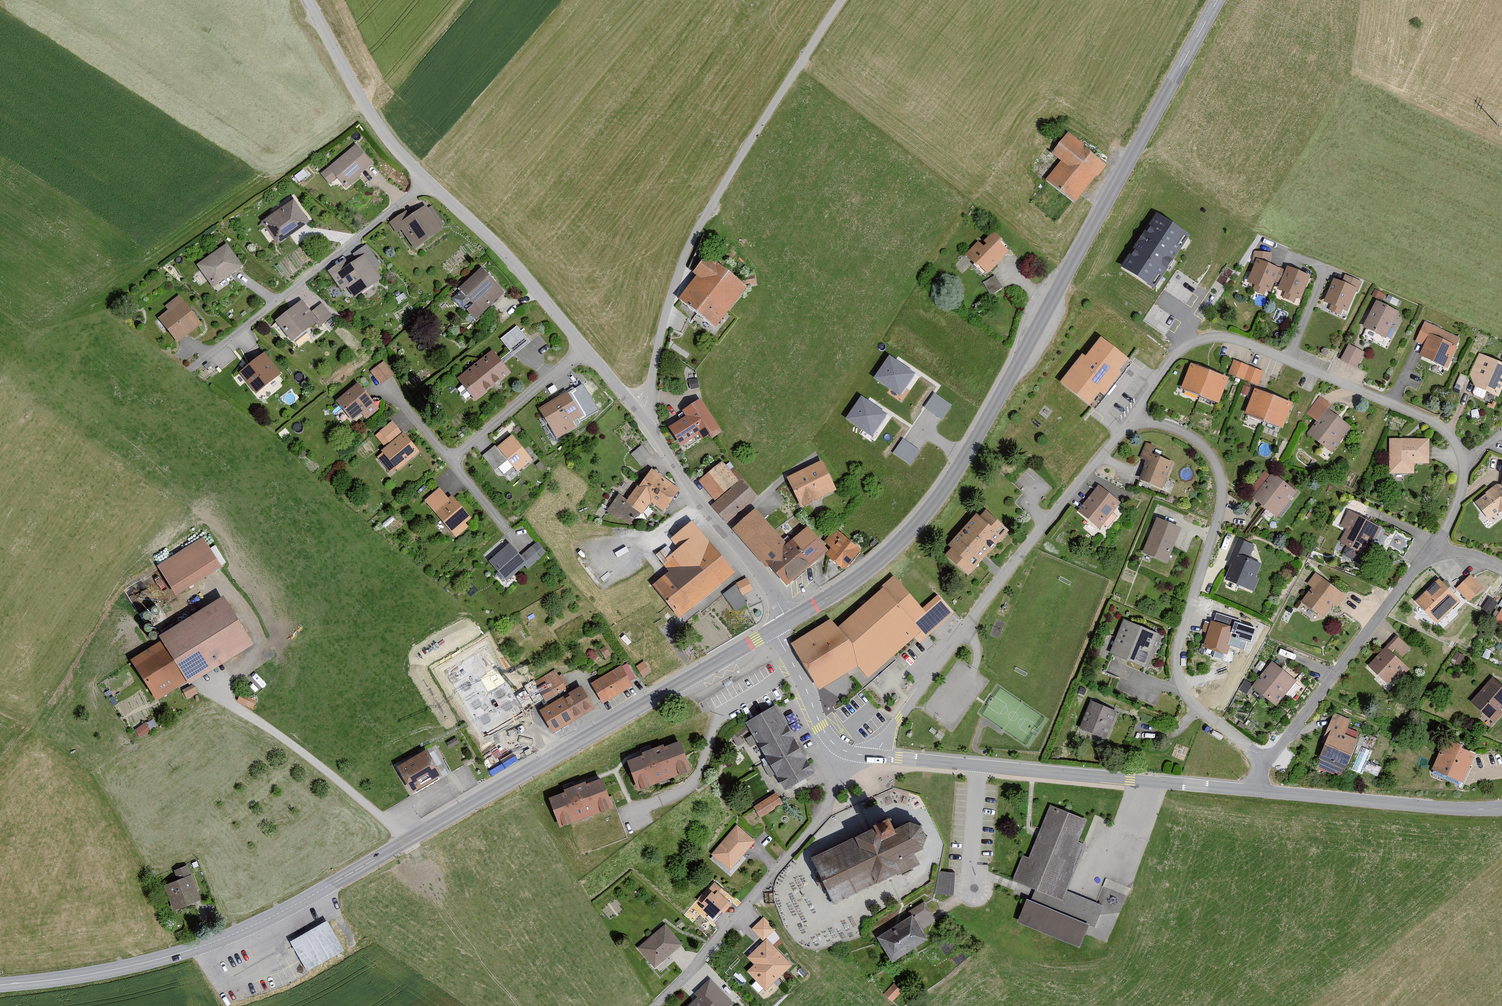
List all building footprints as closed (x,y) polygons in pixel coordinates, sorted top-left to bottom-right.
[(1108,163),(1069,132),(1053,152),(1061,159),(1046,178),(1076,202),(1108,163)] [(357,145),(322,175),(331,185),(338,179),(347,189),(375,166),(357,145)] [(294,199),(262,222),(278,244),(310,221),(294,199)] [(407,209),(389,221),(396,232),(402,228),(414,247),(443,228),(426,204),(410,215),(407,209)] [(1157,212),(1122,266),(1156,289),(1192,235),(1157,212)] [(977,241),(965,254),(986,273),(1008,250),(1001,243),(1004,240),(994,231),(981,245),(977,241)] [(243,266),(226,243),(197,265),(214,287),(243,266)] [(346,259),(328,272),(342,291),(348,287),(356,299),(384,279),(376,268),(381,265),(367,245),(354,255),(358,260),(350,265),(346,259)] [(1253,262),(1256,263),(1249,282),(1255,284),(1253,289),(1264,294),(1266,289),(1272,292),(1281,269),(1272,263),(1272,254),(1253,252),(1253,262)] [(750,287),(711,256),(696,274),(700,277),(681,301),(717,329),(750,287)] [(1311,276),(1288,266),(1278,288),(1285,291),(1282,296),(1294,301),(1296,296),(1301,298),(1311,276)] [(481,269),(451,297),(475,321),(504,294),(481,269)] [(995,276),(983,282),(990,295),(1002,288),(995,276)] [(1342,282),(1334,279),(1325,302),(1331,304),(1329,310),(1341,315),(1343,310),(1346,311),(1355,290),(1357,291),(1361,282),(1345,276),(1342,282)] [(168,311),(158,318),(178,343),(202,323),(179,295),(164,307),(168,311)] [(302,300),(275,321),(292,343),(316,324),(319,328),(333,317),(322,303),(311,312),(302,300)] [(1400,312),(1376,300),(1363,326),(1386,338),(1400,312)] [(1459,337),(1424,322),(1416,342),(1424,346),(1420,355),(1446,366),(1459,337)] [(511,351),(500,360),(503,363),(529,342),(516,326),(501,339),(511,351)] [(1083,354),(1061,382),(1091,406),(1128,359),(1101,337),(1086,357),(1083,354)] [(1364,352),(1349,344),(1341,359),(1356,367),(1364,352)] [(493,351),(458,379),(477,401),(511,374),(503,363),(500,360),(493,351)] [(264,353),(239,372),(255,393),(280,373),(264,353)] [(1478,353),(1469,376),(1475,387),(1500,397),(1501,392),(1501,363),(1478,353)] [(915,373),(889,355),(874,378),(899,395),(915,373)] [(1264,371),(1234,360),(1229,375),(1258,385),(1264,371)] [(393,373),(384,362),(371,371),(380,383),(393,373)] [(1228,377),(1190,363),(1181,388),(1219,402),(1228,377)] [(359,383),(337,401),(353,421),(375,403),(359,383)] [(582,383),(540,409),(557,438),(577,426),(573,420),(578,417),(581,421),(599,410),(582,383)] [(1291,402),(1258,389),(1248,414),(1281,428),(1291,402)] [(953,405),(935,393),(925,408),(942,420),(953,405)] [(861,397),(847,418),(872,435),(886,413),(861,397)] [(1333,406),(1321,397),(1308,414),(1318,422),(1309,435),(1334,454),(1353,427),(1330,410),(1333,406)] [(686,416),(669,427),(681,445),(699,433),(702,439),(720,428),(701,398),(683,410),(686,416)] [(392,422),(380,432),(389,443),(401,432),(392,422)] [(404,432),(382,451),(398,470),(420,451),(404,432)] [(513,435),(497,447),(495,445),(483,455),(495,470),(508,459),(518,472),(533,459),(513,435)] [(1428,438),(1390,439),(1390,473),(1414,473),(1413,463),(1429,463),(1428,438)] [(921,451),(902,439),(892,454),(911,466),(921,451)] [(642,443),(631,452),(640,463),(652,455),(642,443)] [(1155,447),(1145,443),(1139,459),(1147,462),(1140,479),(1163,488),(1174,462),(1152,454),(1155,447)] [(717,501),(711,505),(727,523),(758,495),(743,479),(741,481),(723,461),(700,482),(717,501)] [(822,461),(787,478),(802,507),(837,490),(822,461)] [(680,489),(652,468),(627,502),(639,512),(643,514),(651,503),(664,512),(680,489)] [(1297,492),(1273,473),(1265,482),(1259,477),(1246,493),(1277,517),(1297,492)] [(1497,484),(1475,502),(1490,520),(1499,512),(1501,512),(1501,485),(1497,484)] [(1121,503),(1099,485),(1078,511),(1100,529),(1121,503)] [(449,500),(440,490),(426,502),(457,538),(470,527),(467,524),(473,519),(453,496),(449,500)] [(639,512),(627,502),(617,495),(606,510),(617,518),(619,516),(630,524),(639,512)] [(1381,527),(1348,510),(1341,525),(1347,528),(1341,541),(1349,545),(1343,556),(1362,565),(1381,527)] [(757,511),(736,529),(785,584),(824,549),(806,529),(788,545),(757,511)] [(955,550),(949,556),(973,577),(1013,532),(990,511),(984,518),(980,515),(952,547),(955,550)] [(1181,527),(1156,517),(1142,552),(1167,562),(1181,527)] [(672,572),(655,586),(683,619),(737,574),(695,523),(673,540),(681,550),(676,555),(669,547),(658,556),(672,572)] [(861,549),(835,529),(825,541),(833,548),(827,555),(845,569),(861,549)] [(204,537),(158,566),(177,595),(223,566),(204,537)] [(1254,545),(1237,538),(1226,562),(1231,564),(1225,578),(1254,591),(1259,578),(1256,577),(1262,563),(1249,557),(1254,545)] [(510,543),(489,561),(507,582),(525,566),(529,569),(547,553),(537,542),(521,556),(510,543)] [(1312,588),(1302,602),(1324,617),(1334,603),(1338,607),(1347,595),(1315,572),(1307,584),(1312,588)] [(1470,574),(1457,588),(1469,601),(1483,588),(1470,574)] [(830,618),(790,643),(818,689),(824,688),(835,709),(847,703),(896,661),(892,656),(914,637),(921,631),(913,622),(925,611),(922,608),(893,576),(838,627),(830,618)] [(746,578),(736,583),(742,595),(753,591),(746,578)] [(1460,601),(1438,578),(1414,601),(1436,624),(1460,601)] [(937,595),(922,608),(925,611),(913,622),(921,631),(914,637),(920,644),(954,613),(937,595)] [(162,641),(130,661),(155,701),(187,682),(189,684),(253,645),(223,596),(159,636),(162,641)] [(151,612),(154,614),(156,614),(158,613),(159,611),(158,607),(155,606),(151,608),(151,612)] [(143,617),(145,620),(148,620),(150,618),(151,616),(150,613),(146,611),(143,613),(143,617)] [(1214,624),(1205,622),(1203,630),(1208,632),(1203,647),(1227,654),(1230,645),(1244,649),(1247,641),(1251,642),(1255,628),(1240,623),(1241,620),(1217,613),(1214,624)] [(1160,634),(1124,620),(1111,654),(1146,668),(1160,634)] [(144,629),(147,632),(149,632),(151,631),(152,628),(151,625),(148,624),(144,626),(144,629)] [(149,637),(152,640),(155,640),(157,639),(158,636),(156,633),(153,632),(150,634),(149,637)] [(1397,636),(1369,664),(1388,684),(1397,675),(1401,678),(1411,668),(1400,657),(1409,648),(1397,636)] [(1297,681),(1272,661),(1252,687),(1277,706),(1297,681)] [(645,662),(638,667),(645,678),(652,673),(645,662)] [(622,666),(593,683),(603,700),(632,684),(622,666)] [(557,671),(536,683),(549,704),(569,692),(557,671)] [(1493,677),(1471,701),(1495,723),(1501,715),(1501,711),(1501,710),(1501,709),(1501,685),(1493,677)] [(195,687),(183,694),(188,703),(200,696),(195,687)] [(583,688),(542,712),(552,730),(593,706),(583,688)] [(494,709),(508,733),(536,717),(522,693),(494,709)] [(256,700),(241,695),(238,706),(252,711),(256,700)] [(1119,712),(1092,701),(1081,728),(1108,739),(1119,712)] [(778,707),(748,725),(788,792),(818,774),(778,707)] [(1351,721),(1334,714),(1322,742),(1326,744),(1320,759),(1322,760),(1319,767),(1333,773),(1334,772),(1341,774),(1343,768),(1345,769),(1358,739),(1346,734),(1351,721)] [(151,730),(145,722),(135,730),(140,738),(151,730)] [(459,743),(456,738),(447,743),(450,748),(459,743)] [(1464,746),(1445,738),(1432,770),(1463,783),(1475,754),(1462,749),(1464,746)] [(682,741),(629,762),(640,791),(693,770),(682,741)] [(1363,771),(1371,749),(1362,746),(1353,768),(1363,771)] [(427,751),(397,768),(412,793),(442,776),(427,751)] [(603,777),(550,798),(561,827),(615,806),(603,777)] [(776,793),(754,807),(761,818),(783,804),(776,793)] [(1087,821),(1050,806),(1029,859),(1022,856),(1012,881),(1035,890),(1061,900),(1065,891),(1084,844),(1078,842),(1087,821)] [(874,828),(881,842),(897,834),(895,829),(889,818),(873,826),(874,828)] [(874,828),(811,858),(834,905),(920,864),(915,854),(923,850),(927,838),(922,826),(909,822),(895,829),(897,834),(881,842),(874,828)] [(755,841),(737,826),(713,855),(731,869),(755,841)] [(179,883),(165,888),(175,912),(201,902),(188,869),(175,874),(179,883)] [(937,892),(954,893),(956,871),(938,870),(937,892)] [(731,903),(717,890),(702,907),(716,920),(731,903)] [(1061,900),(1035,890),(1031,900),(1027,899),(1018,922),(1082,948),(1091,926),(1096,928),(1105,906),(1065,891),(1061,900)] [(914,915),(878,938),(895,963),(930,940),(923,928),(935,921),(927,909),(915,917),(914,915)] [(776,929),(764,918),(753,929),(764,941),(776,929)] [(329,922),(290,941),(304,970),(344,951),(329,922)] [(666,924),(639,946),(656,966),(683,944),(666,924)] [(749,958),(756,965),(748,972),(767,991),(794,966),(768,940),(749,958)] [(710,980),(695,995),(698,999),(691,1005),(734,1005),(735,1005),(710,980)] [(904,991),(897,984),(887,995),(895,1001),(904,991)]
